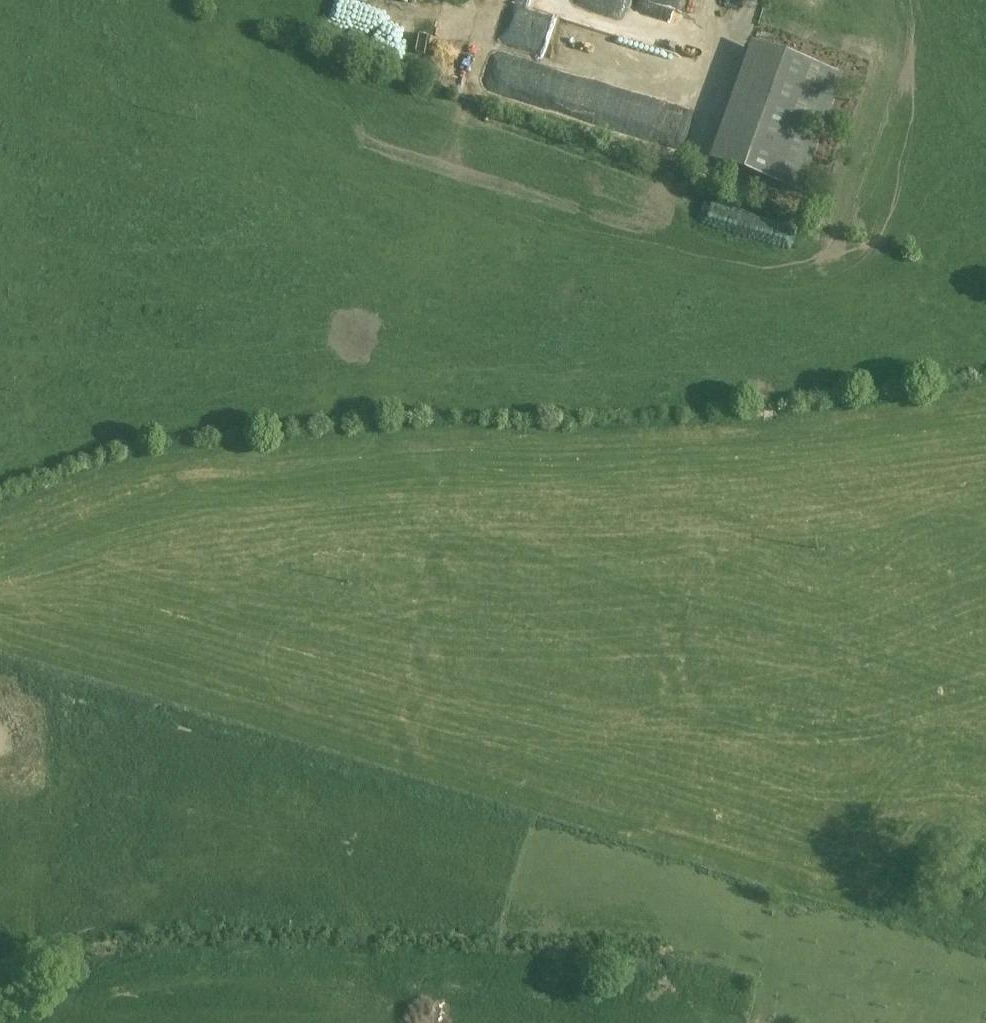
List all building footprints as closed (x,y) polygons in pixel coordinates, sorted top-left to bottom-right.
[(367,0),(332,0),(329,12),(362,19),(367,0)] [(667,49),(680,0),(516,0),(667,49)] [(839,78),(752,46),(711,159),(798,191),(839,78)] [(575,80),(480,56),(472,88),(567,112),(575,80)]
